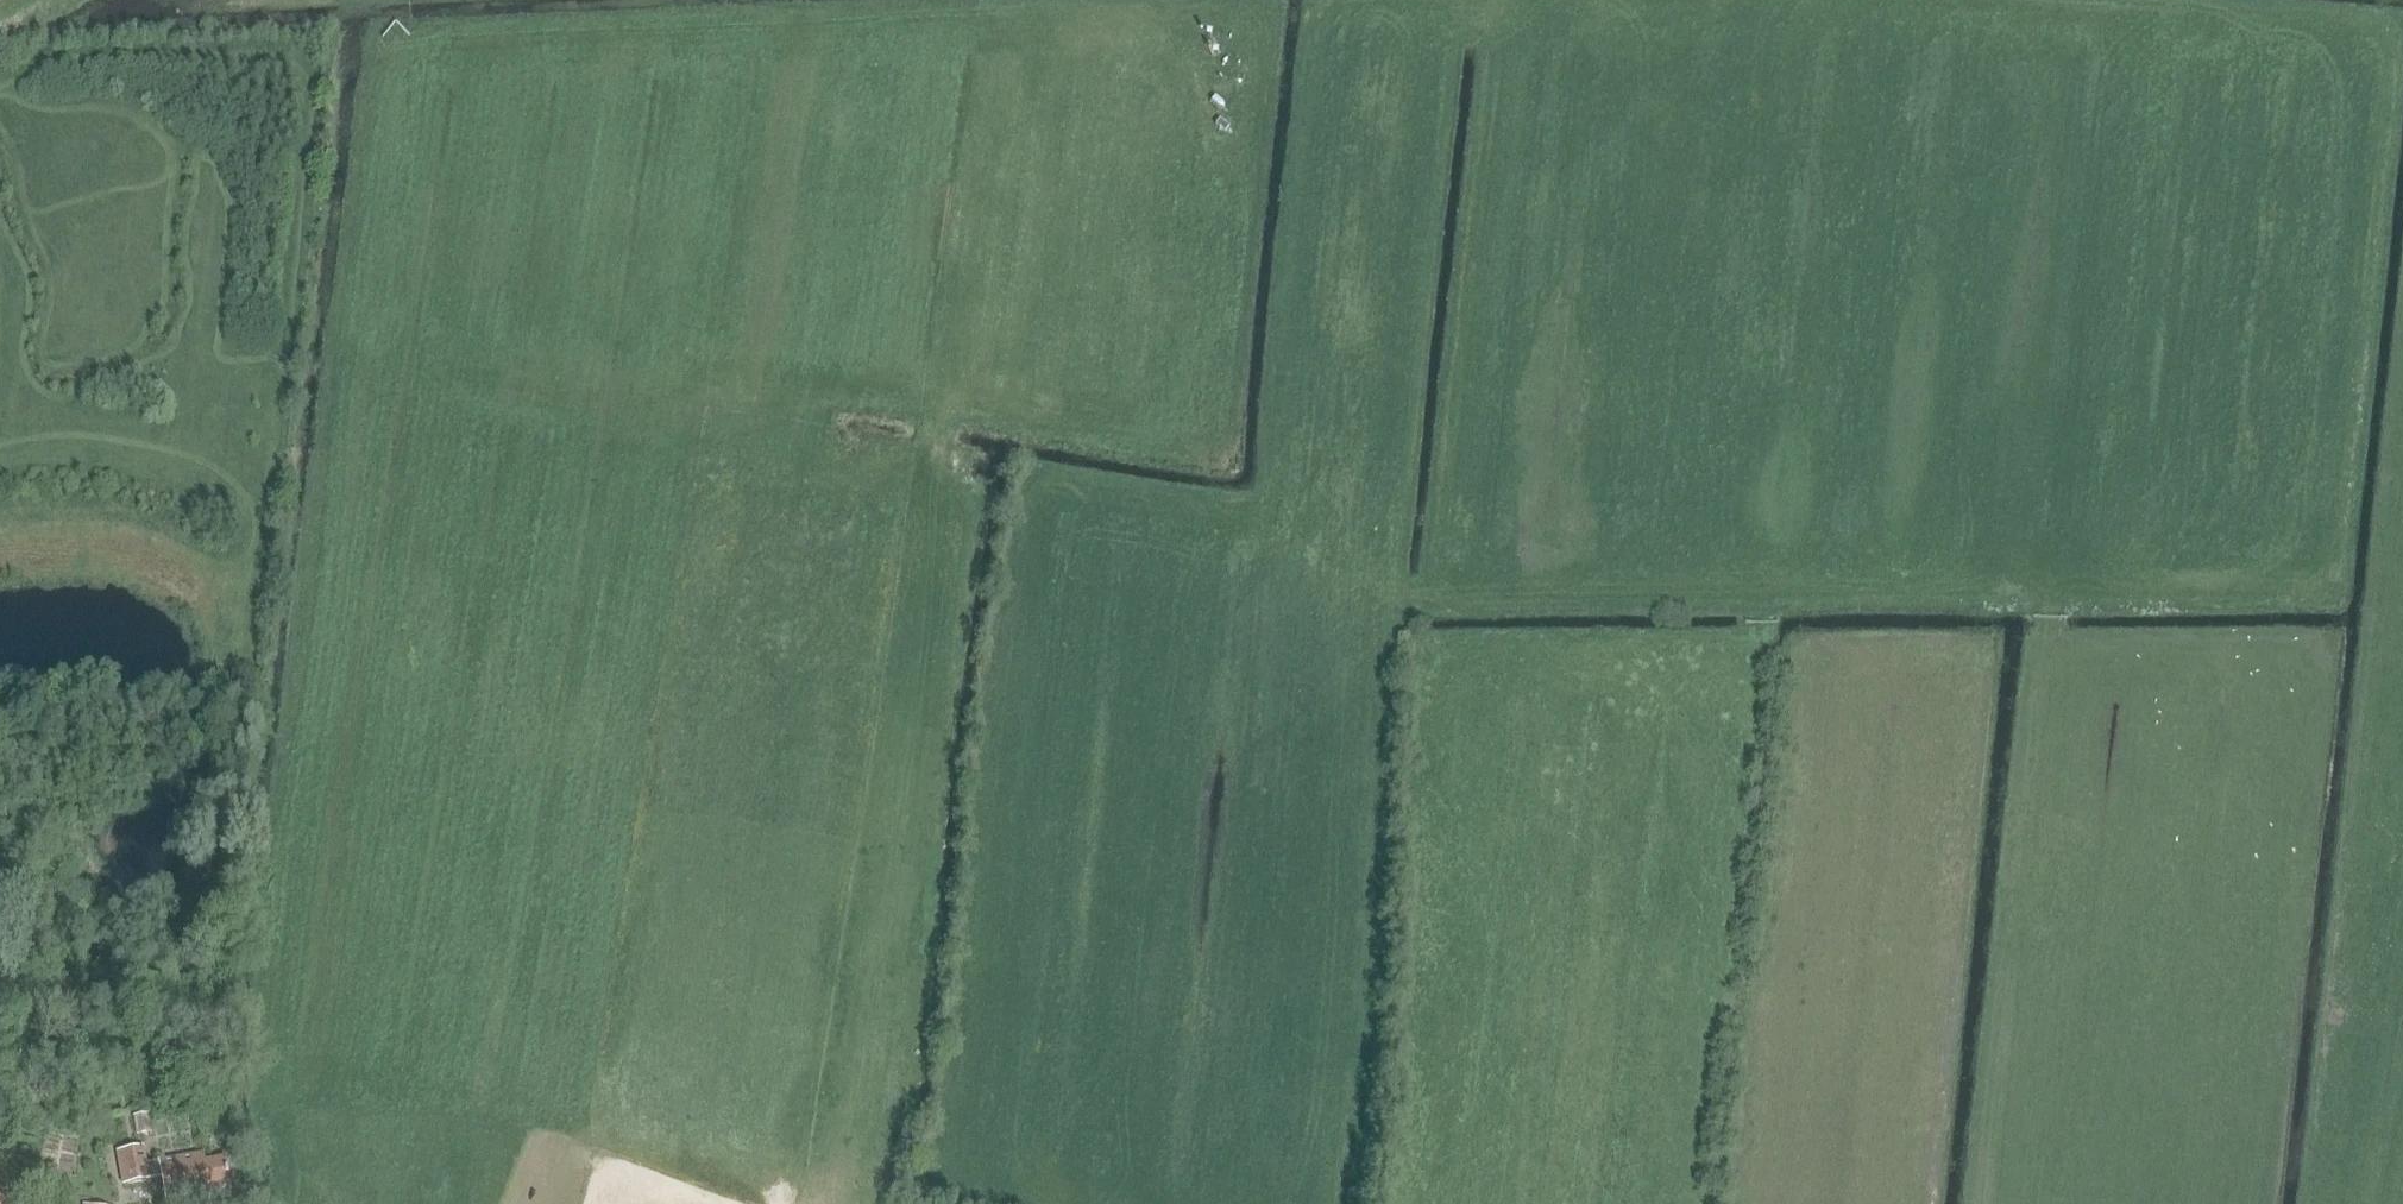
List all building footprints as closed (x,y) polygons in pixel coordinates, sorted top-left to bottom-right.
[(146,1115),(133,1118),(136,1132),(149,1129),(146,1115)] [(116,1153),(123,1187),(148,1182),(147,1180),(161,1178),(166,1203),(187,1203),(211,1199),(210,1191),(230,1187),(225,1160),(203,1164),(201,1154),(144,1166),(141,1149),(116,1153)] [(35,1198),(0,1195),(0,1203),(34,1203),(35,1198)]
